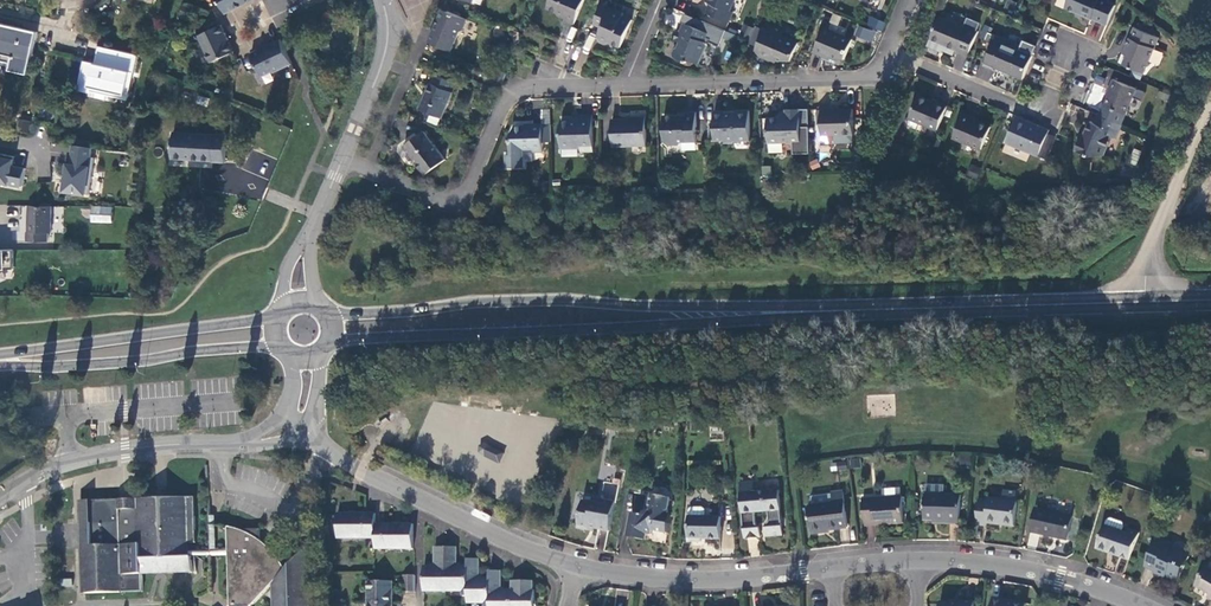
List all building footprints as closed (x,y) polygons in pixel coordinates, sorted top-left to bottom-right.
[(252,0),(219,0),(225,13),(252,0)] [(546,8),(567,17),(565,21),(574,25),(584,0),(550,0),(546,8)] [(708,2),(712,3),(707,13),(730,23),(735,12),(731,11),(736,0),(709,0),(708,2)] [(1013,12),(1016,2),(1009,0),(1006,0),(1003,8),(1013,12)] [(1115,4),(1109,2),(1109,0),(1068,0),(1065,7),(1106,24),(1115,4)] [(602,5),(594,22),(602,26),(597,38),(599,42),(606,45),(611,43),(620,47),(631,21),(622,17),(623,13),(602,5)] [(468,19),(443,8),(429,41),(451,51),(459,31),(464,30),(468,19)] [(881,32),(886,22),(870,16),(865,26),(881,32)] [(965,26),(940,16),(930,39),(940,43),(941,41),(956,48),(955,49),(968,55),(979,30),(978,30),(979,25),(977,20),(968,16),(966,21),(968,23),(967,25),(966,25),(965,26)] [(708,32),(684,22),(681,31),(678,30),(674,39),(681,43),(683,47),(675,49),(674,54),(675,57),(688,63),(689,60),(699,64),(707,45),(705,41),(708,32)] [(0,23),(0,61),(12,64),(10,70),(27,74),(38,32),(0,23)] [(1095,40),(1101,29),(1091,24),(1085,34),(1095,40)] [(234,52),(221,25),(199,36),(212,63),(234,52)] [(872,42),(876,31),(858,25),(854,36),(872,42)] [(758,46),(764,29),(756,26),(749,42),(758,46)] [(770,31),(764,29),(758,46),(756,50),(760,56),(771,61),(772,59),(776,61),(791,60),(798,42),(781,35),(783,31),(772,26),(770,31)] [(813,52),(823,56),(824,54),(830,56),(838,60),(844,59),(852,39),(823,27),(813,52)] [(1159,38),(1135,27),(1120,63),(1144,73),(1159,38)] [(281,39),(249,54),(261,77),(272,72),(273,73),(293,64),(281,39)] [(1023,77),(1033,54),(1005,43),(994,39),(985,61),(1023,77)] [(1107,56),(1116,60),(1121,48),(1112,44),(1107,56)] [(102,66),(85,62),(78,90),(91,93),(93,87),(125,94),(131,72),(135,73),(139,54),(107,47),(102,66)] [(980,65),(976,77),(989,81),(993,68),(980,65)] [(496,79),(503,82),(507,72),(500,69),(496,79)] [(456,84),(434,75),(420,110),(442,119),(456,84)] [(1136,88),(1113,79),(1108,89),(1110,90),(1104,105),(1102,104),(1098,114),(1122,124),(1136,88)] [(915,95),(906,117),(936,130),(947,106),(937,102),(935,104),(915,95)] [(785,116),(767,117),(768,142),(800,140),(800,115),(799,109),(785,109),(785,116)] [(853,134),(852,109),(830,110),(830,109),(820,109),(820,111),(817,111),(817,125),(821,125),(821,144),(833,143),(833,135),(852,134),(853,134)] [(715,111),(716,140),(725,140),(726,143),(733,143),(737,139),(751,139),(750,110),(742,110),(739,113),(725,114),(725,111),(715,111)] [(663,116),(663,142),(667,145),(678,144),(683,141),(696,140),(695,111),(683,112),(683,115),(663,116)] [(963,113),(953,137),(981,149),(990,127),(971,120),(972,117),(963,113)] [(1116,138),(1122,124),(1098,114),(1094,124),(1090,122),(1083,139),(1080,138),(1075,150),(1087,155),(1103,154),(1111,136),(1116,138)] [(560,126),(561,148),(581,148),(581,151),(593,151),(592,115),(578,116),(576,118),(576,121),(562,122),(560,126)] [(808,115),(800,115),(800,140),(809,140),(808,115)] [(1025,119),(1015,115),(1013,119),(1023,124),(1025,119)] [(646,116),(634,116),(634,119),(630,120),(612,120),(613,146),(647,145),(646,116)] [(18,118),(16,130),(28,133),(30,121),(18,118)] [(1045,132),(1047,129),(1025,119),(1023,124),(1013,119),(1004,142),(1036,155),(1036,154),(1044,157),(1047,148),(1040,145),(1045,132)] [(510,137),(510,149),(510,154),(505,154),(506,167),(523,166),(523,149),(532,148),(532,152),(543,152),(543,143),(543,125),(543,124),(532,125),(532,126),(514,126),(510,137)] [(551,125),(543,125),(543,143),(552,143),(551,125)] [(225,162),(227,134),(174,130),(172,159),(225,162)] [(424,132),(404,147),(425,175),(445,160),(424,132)] [(1052,136),(1045,132),(1040,145),(1047,148),(1052,136)] [(833,135),(833,143),(850,143),(852,140),(852,134),(833,135)] [(61,194),(87,196),(91,147),(65,145),(61,194)] [(1136,164),(1141,151),(1134,148),(1129,162),(1136,164)] [(23,187),(25,166),(12,165),(13,156),(0,155),(0,185),(23,187)] [(52,207),(28,206),(28,232),(26,232),(26,242),(48,241),(48,233),(52,233),(52,207)] [(114,208),(93,207),(93,222),(113,222),(114,208)] [(485,441),(479,444),(479,450),(484,453),(489,450),(490,444),(485,441)] [(782,534),(779,490),(754,491),(753,481),(740,482),(741,492),(744,536),(760,535),(759,526),(755,522),(755,511),(769,510),(769,520),(765,526),(766,535),(782,534)] [(943,493),(944,485),(926,484),(923,518),(932,519),(947,520),(947,522),(958,523),(960,495),(943,493)] [(865,524),(885,521),(902,519),(899,493),(897,493),(896,485),(878,487),(879,496),(861,498),(865,524)] [(985,520),(1014,522),(1015,499),(1016,487),(1001,486),(1001,496),(987,495),(987,500),(977,499),(975,523),(985,523),(985,520)] [(807,507),(810,530),(847,526),(842,490),(830,492),(831,504),(807,507)] [(670,496),(652,493),(648,509),(642,514),(631,512),(627,535),(646,538),(647,532),(651,533),(652,528),(667,531),(670,518),(665,517),(666,512),(668,512),(670,496)] [(117,508),(116,498),(88,499),(89,522),(80,522),(83,592),(120,591),(140,590),(139,572),(192,569),(191,555),(185,555),(185,549),(184,541),(195,541),(193,495),(133,497),(134,507),(117,508)] [(133,497),(116,498),(117,508),(134,507),(133,497)] [(610,528),(615,500),(600,497),(599,501),(582,498),(577,526),(587,528),(588,524),(610,528)] [(88,499),(78,499),(79,522),(80,522),(89,522),(88,499)] [(688,507),(688,515),(706,515),(706,507),(703,506),(691,506),(688,507)] [(1066,540),(1072,516),(1036,507),(1031,531),(1066,540)] [(372,547),(411,546),(411,521),(372,522),(372,511),(335,512),(335,536),(372,536),(372,547)] [(226,547),(214,548),(213,514),(208,514),(209,548),(185,549),(185,555),(191,555),(226,553),(226,547)] [(706,515),(688,515),(688,540),(700,540),(700,537),(719,537),(719,515),(706,515)] [(1106,518),(1103,524),(1095,545),(1128,558),(1138,532),(1127,527),(1125,532),(1120,530),(1122,524),(1121,520),(1109,516),(1106,518)] [(226,553),(227,605),(253,605),(253,595),(271,582),(272,605),(312,605),(312,597),(309,583),(308,583),(307,544),(284,567),(278,559),(271,550),(259,539),(258,527),(238,528),(225,524),(226,547),(226,553)] [(1027,546),(1037,547),(1038,534),(1029,533),(1027,546)] [(1183,567),(1188,555),(1154,541),(1144,565),(1177,578),(1182,566),(1183,567)] [(423,564),(423,589),(462,589),(462,594),(466,594),(466,601),(483,601),(483,605),(534,605),(534,588),(533,587),(533,579),(511,579),(511,588),(504,588),(499,588),(499,584),(500,584),(500,569),(489,569),(489,575),(481,575),(476,575),(476,572),(478,572),(478,557),(466,557),(466,564),(459,564),(455,564),(455,561),(456,561),(455,545),(434,545),(434,561),(435,561),(435,564),(431,564),(423,564)] [(1206,566),(1194,586),(1209,594),(1207,598),(1210,600),(1210,569),(1206,566)] [(402,590),(414,590),(414,573),(402,573),(402,590)] [(390,580),(366,580),(366,605),(390,605),(390,580)]
